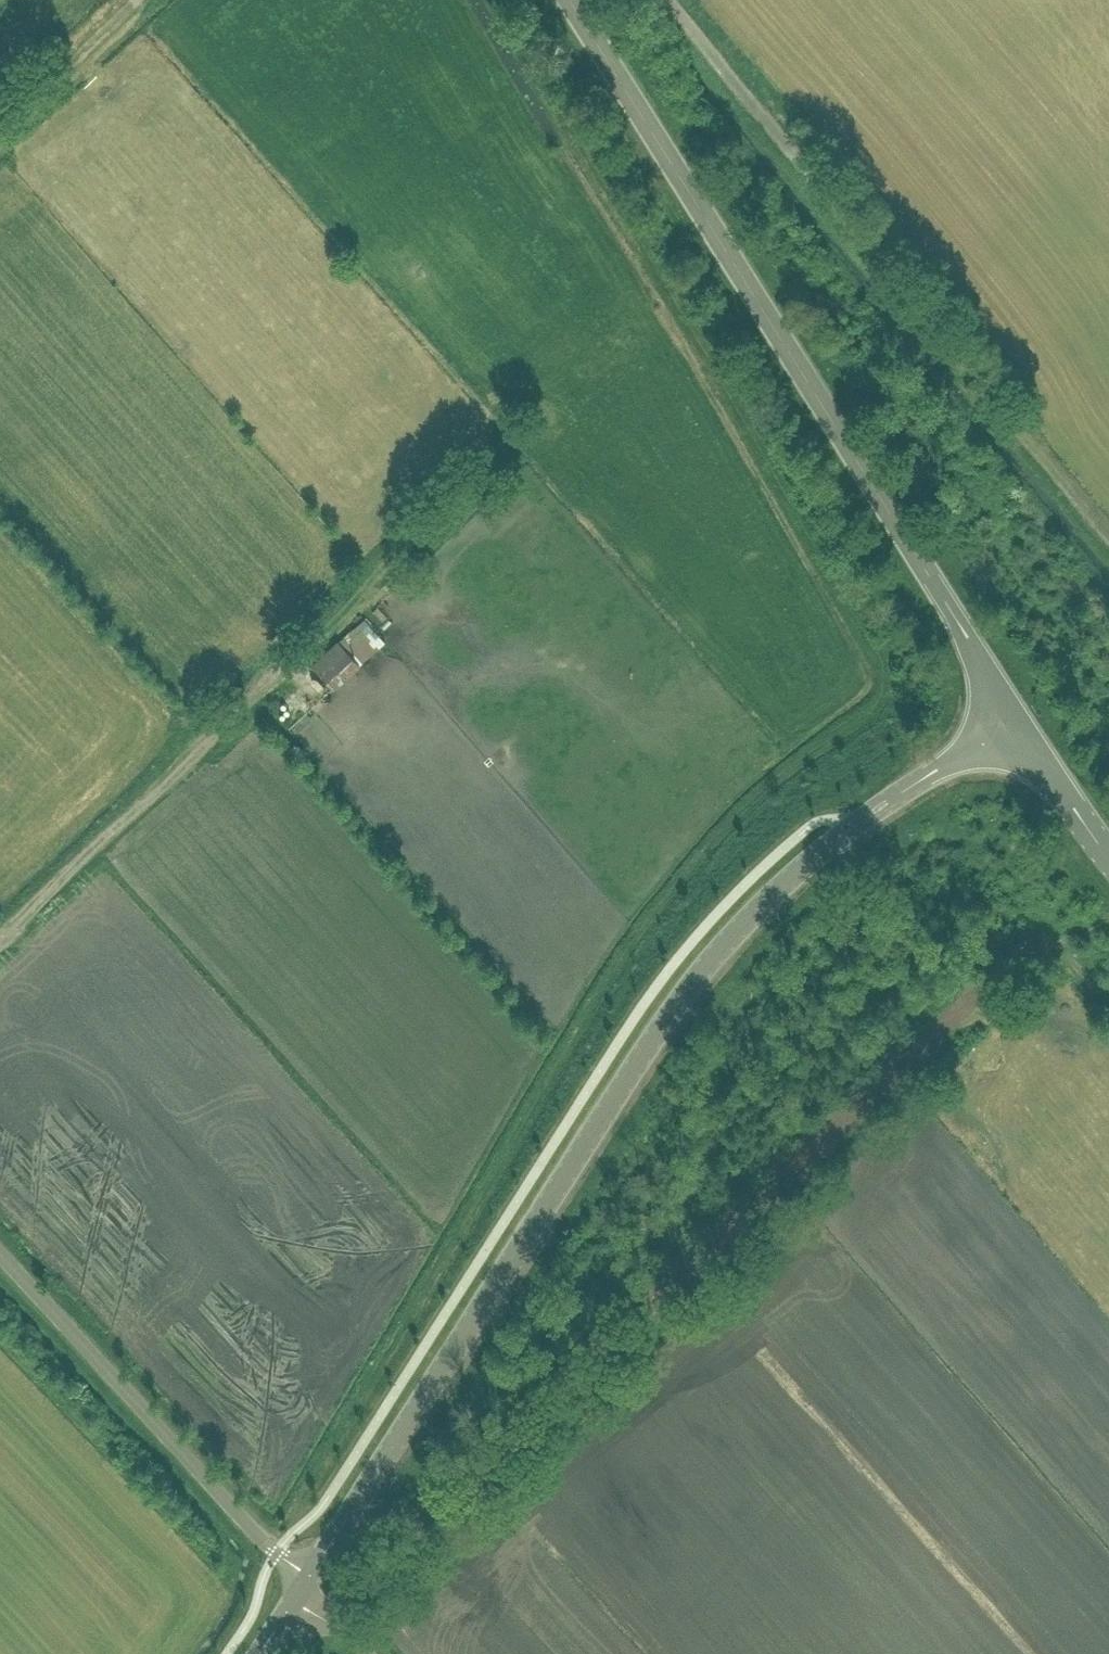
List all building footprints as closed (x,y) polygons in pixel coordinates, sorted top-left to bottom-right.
[(330,689),(360,672),(351,655),(321,671),(330,689)]
